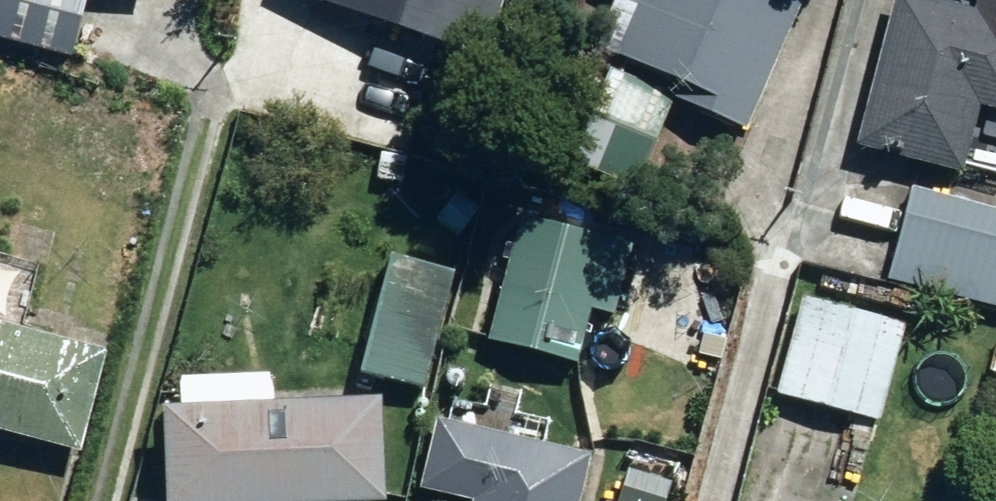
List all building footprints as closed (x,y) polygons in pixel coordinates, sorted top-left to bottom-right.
[(35,29),(43,0),(6,0),(1,18),(35,29)] [(487,54),(506,0),(327,0),(487,54)] [(638,178),(672,97),(747,128),(800,0),(613,0),(596,43),(616,51),(573,152),(638,178)] [(966,172),(983,104),(995,108),(995,0),(981,0),(980,6),(955,0),(897,0),(860,145),(966,172)] [(995,306),(995,208),(914,186),(889,277),(995,306)] [(489,339),(579,363),(594,307),(612,312),(629,247),(521,218),(489,339)] [(359,372),(424,389),(457,271),(391,254),(359,372)] [(781,394),(885,421),(909,325),(805,298),(781,394)] [(86,448),(111,348),(0,320),(0,426),(86,448)] [(995,372),(995,341),(988,369),(995,372)] [(169,404),(172,500),(360,500),(395,499),(391,396),(169,404)] [(479,500),(587,500),(599,454),(444,416),(427,485),(480,498),(479,500)] [(680,485),(633,472),(625,500),(675,500),(680,485)]
